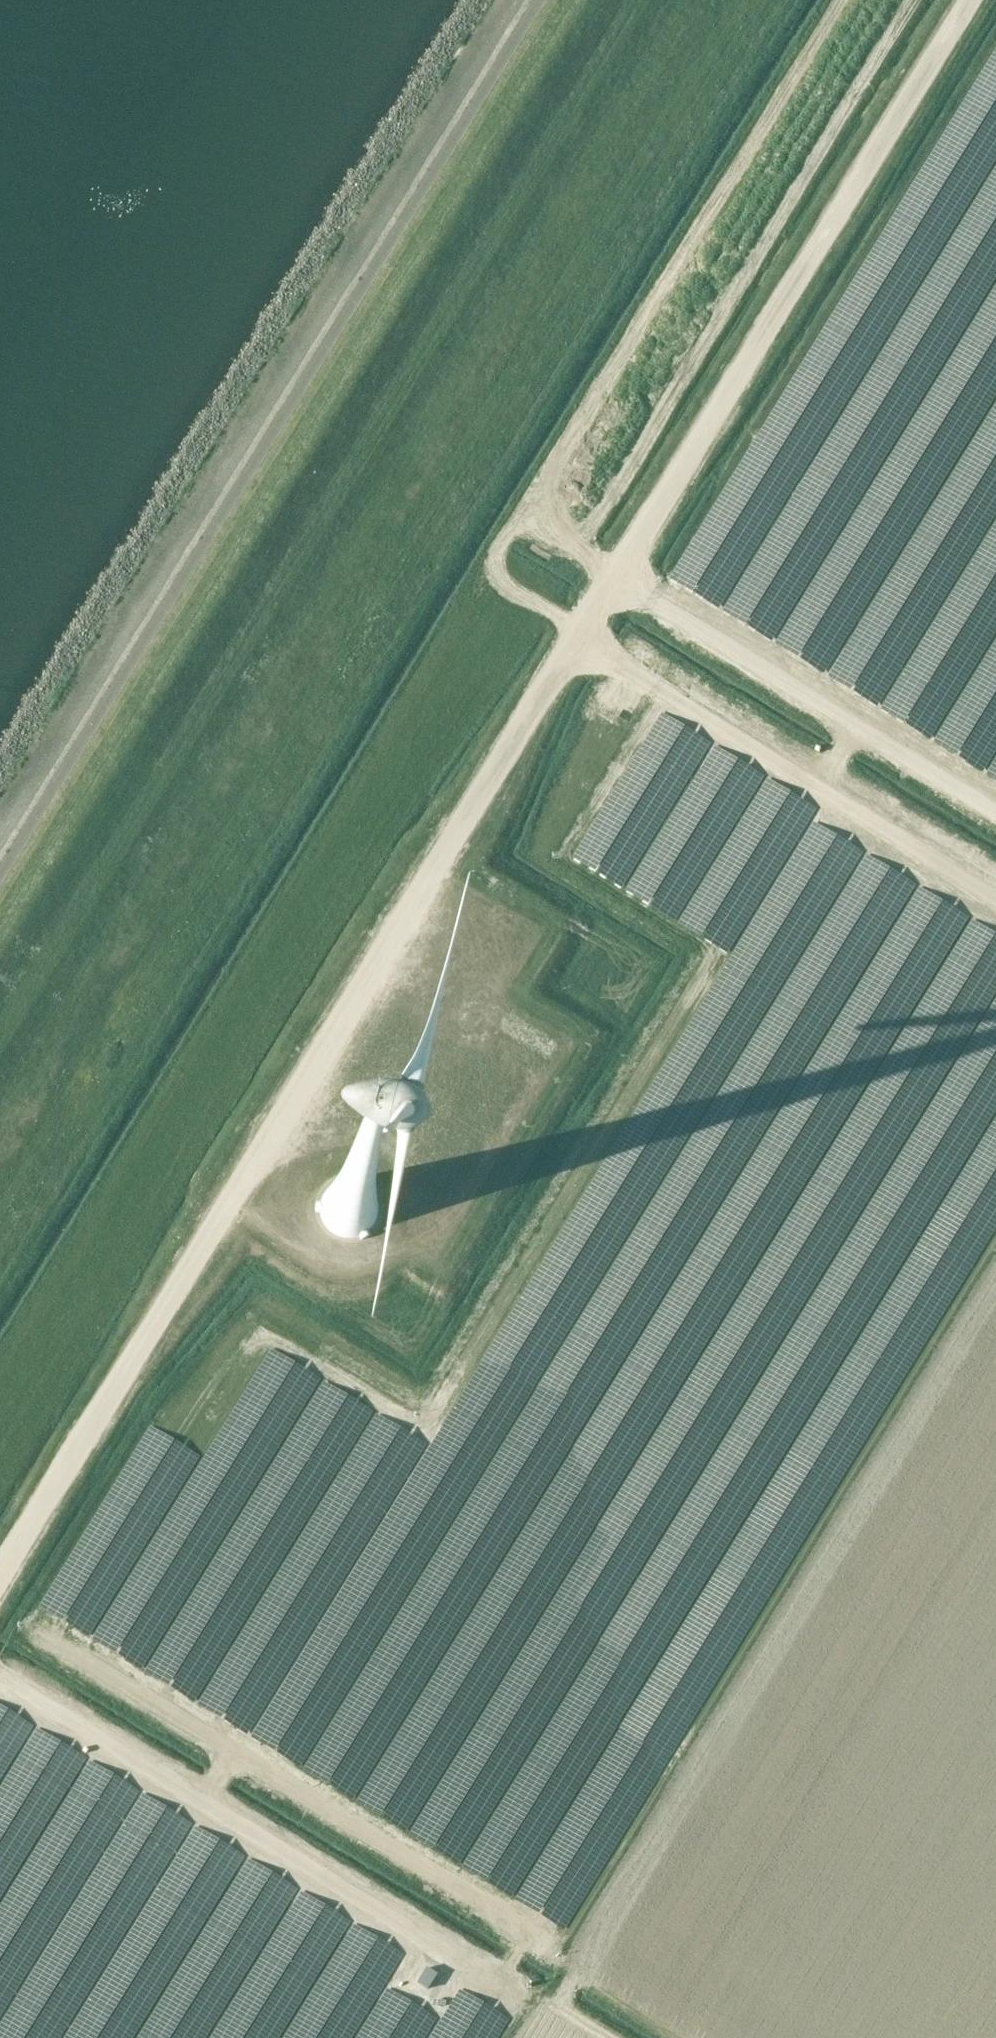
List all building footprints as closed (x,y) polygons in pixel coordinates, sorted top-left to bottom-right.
[(316,1197),(314,1206),(316,1216),(320,1224),(326,1231),(334,1236),(343,1239),(352,1239),(361,1236),(369,1231),(375,1224),(379,1216),(380,1206),(379,1197),(375,1189),(369,1181),(361,1176),(352,1174),(343,1174),(334,1176),(326,1181),(320,1189),(316,1197)]
